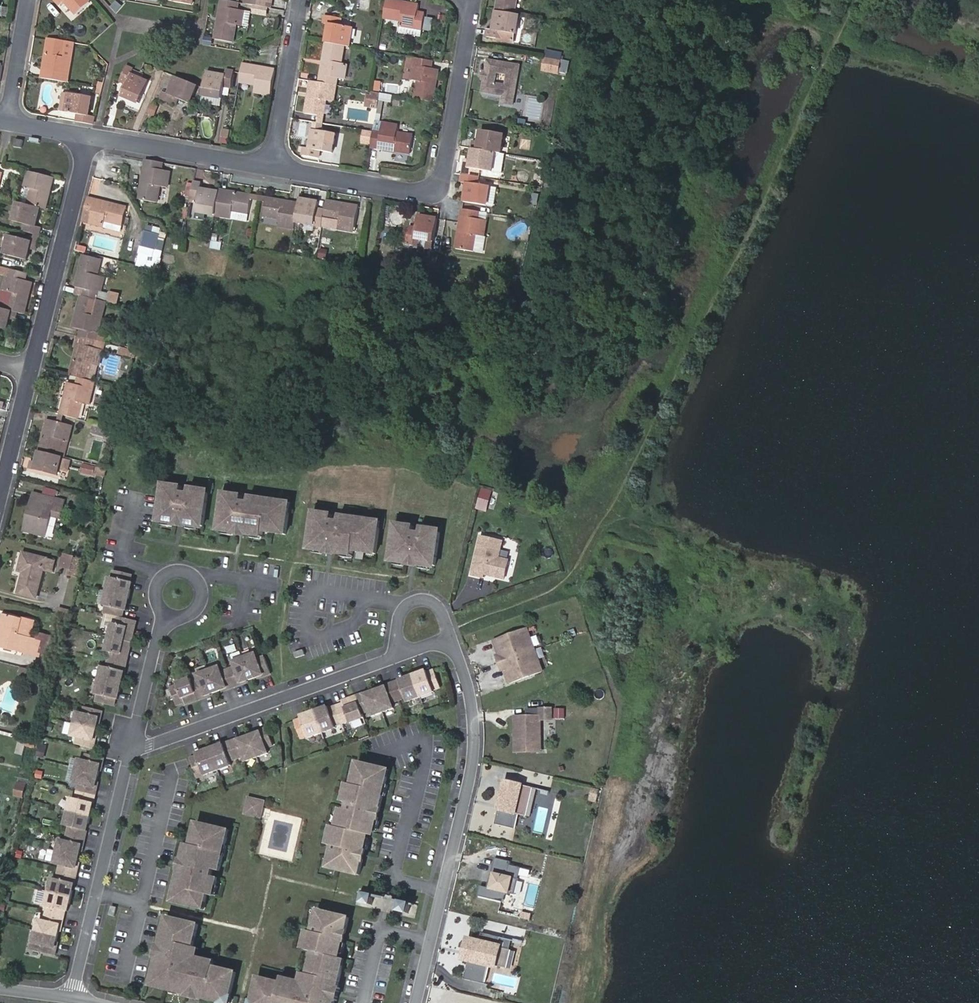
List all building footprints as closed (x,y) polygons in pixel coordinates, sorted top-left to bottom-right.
[(61,5),(66,1),(77,15),(90,3),(88,0),(56,0),(61,5)] [(239,3),(222,0),(215,40),(234,44),(237,26),(243,26),(245,12),(237,10),(239,3)] [(272,9),(273,0),(247,0),(246,4),(272,9)] [(387,0),(384,18),(400,21),(399,32),(415,35),(416,29),(422,30),(425,14),(418,13),(419,6),(387,0)] [(496,12),(514,15),(517,0),(498,0),(496,12)] [(517,35),(520,16),(514,15),(496,12),(493,30),(489,30),(487,37),(503,40),(503,37),(504,33),(516,35),(517,35)] [(329,25),(326,43),(344,46),(349,47),(353,28),(341,26),(342,19),(325,15),(324,24),(329,25)] [(42,78),(68,83),(74,44),(49,39),(42,78)] [(344,46),(326,43),(320,83),(337,86),(338,79),(346,80),(348,65),(341,64),(344,46)] [(413,80),(416,59),(408,57),(407,57),(404,79),(413,80)] [(561,60),(547,57),(544,70),(559,73),(561,60)] [(432,68),(433,62),(416,59),(413,80),(419,81),(415,99),(433,102),(439,70),(432,68)] [(504,97),(515,99),(520,66),(488,61),(486,73),(489,75),(488,79),(485,81),(483,93),(504,97)] [(255,93),(270,96),(275,71),(244,65),(240,83),(256,86),(255,93)] [(126,66),(121,78),(119,82),(126,85),(122,96),(140,104),(150,83),(132,75),(134,70),(126,66)] [(226,77),(207,73),(204,89),(201,103),(221,107),(224,88),(231,90),(234,73),(227,72),(226,77)] [(198,86),(177,77),(170,95),(164,92),(161,99),(176,106),(179,99),(191,104),(198,86)] [(320,83),(312,81),(306,114),(320,116),(324,117),(327,101),(334,102),(337,86),(320,83)] [(62,112),(65,93),(59,91),(56,111),(62,112)] [(380,93),(373,92),(372,97),(368,97),(367,106),(377,107),(378,101),(380,93)] [(77,122),(94,125),(96,117),(89,116),(93,97),(65,93),(62,112),(78,115),(77,122)] [(380,93),(378,101),(386,102),(391,103),(392,95),(380,93)] [(514,107),(515,99),(504,97),(503,105),(514,107)] [(551,123),(553,100),(544,99),(542,122),(551,123)] [(375,122),(383,123),(386,102),(378,101),(377,107),(375,122)] [(375,122),(371,147),(411,154),(414,136),(398,134),(399,126),(383,123),(375,122)] [(223,138),(230,139),(232,130),(225,129),(223,138)] [(322,132),(318,131),(314,130),(310,148),(305,147),(303,156),(319,158),(321,151),(333,153),(337,134),(322,132)] [(496,153),(501,154),(504,136),(481,131),(479,143),(474,141),(472,149),(496,153)] [(512,137),(504,136),(501,154),(505,155),(508,155),(512,137)] [(22,148),(24,141),(16,140),(15,147),(22,148)] [(496,153),(472,149),(470,161),(465,160),(464,168),(468,169),(493,173),(496,153)] [(321,151),(319,158),(332,160),(333,153),(321,151)] [(501,154),(496,153),(493,173),(501,174),(505,155),(501,154)] [(164,163),(147,160),(141,200),(158,203),(161,187),(168,188),(170,172),(162,170),(164,163)] [(545,164),(539,163),(536,176),(542,177),(545,164)] [(468,169),(464,168),(463,175),(466,175),(479,178),(480,171),(468,169)] [(41,208),(45,209),(53,177),(29,171),(25,187),(28,188),(24,204),(41,208)] [(478,185),(479,178),(466,175),(463,175),(461,183),(466,184),(463,203),(487,207),(487,206),(490,187),(478,185)] [(192,197),(191,198),(198,200),(196,212),(216,216),(220,192),(200,189),(201,184),(194,182),(194,184),(192,193),(192,197)] [(495,207),(498,189),(490,187),(487,206),(495,207)] [(220,192),(216,216),(232,219),(233,211),(249,214),(251,200),(252,196),(220,191),(220,192)] [(88,198),(84,214),(91,216),(90,223),(104,227),(106,221),(123,226),(127,208),(88,198)] [(279,227),(295,230),(296,223),(299,204),(267,199),(266,202),(264,216),(280,219),(279,227)] [(296,223),(322,227),(324,219),(325,211),(318,210),(320,203),(300,199),(299,204),(296,223)] [(34,234),(41,236),(43,229),(36,227),(41,208),(24,204),(18,202),(13,221),(23,224),(21,231),(34,234)] [(325,211),(324,219),(340,222),(339,230),(354,232),(359,208),(327,202),(325,211)] [(484,237),(488,221),(479,220),(480,212),(462,209),(456,249),(474,252),(476,236),(484,237)] [(233,211),(232,219),(248,222),(249,214),(233,211)] [(488,221),(489,214),(480,212),(479,220),(488,221)] [(434,243),(438,219),(418,216),(416,229),(410,228),(407,244),(415,245),(416,240),(434,243)] [(340,222),(324,219),(323,227),(339,230),(340,222)] [(123,226),(106,221),(104,227),(122,232),(123,226)] [(40,243),(41,236),(34,234),(33,241),(40,243)] [(38,251),(40,243),(33,241),(9,235),(5,255),(27,260),(30,249),(38,251)] [(484,237),(476,236),(474,252),(481,253),(484,237)] [(210,249),(220,249),(220,241),(210,241),(210,249)] [(157,248),(150,246),(148,254),(155,255),(157,248)] [(82,296),(100,300),(105,277),(98,276),(102,260),(85,256),(77,287),(84,289),(82,296)] [(0,266),(0,274),(9,276),(11,269),(0,266)] [(19,313),(24,314),(32,282),(27,281),(29,273),(11,269),(9,276),(6,291),(11,292),(7,310),(19,313)] [(511,281),(510,290),(517,291),(519,282),(511,281)] [(77,287),(75,294),(82,296),(84,289),(77,287)] [(7,310),(11,292),(6,291),(2,290),(0,299),(0,308),(7,310)] [(110,295),(108,303),(117,305),(120,294),(111,292),(110,295)] [(110,295),(102,293),(100,300),(106,302),(108,303),(110,295)] [(96,317),(100,300),(82,296),(74,328),(83,330),(81,337),(97,341),(105,344),(107,336),(99,333),(102,319),(96,317)] [(106,302),(100,300),(96,317),(102,319),(106,302)] [(19,313),(7,310),(0,308),(0,328),(7,330),(10,319),(17,321),(19,313)] [(133,334),(129,350),(131,350),(136,352),(141,336),(133,334)] [(80,378),(89,381),(93,365),(99,366),(105,344),(97,341),(81,337),(78,349),(71,376),(80,378)] [(9,339),(7,347),(16,349),(18,341),(9,339)] [(128,350),(121,347),(119,355),(126,357),(128,350)] [(128,350),(126,357),(134,359),(136,352),(131,350),(129,350),(128,350)] [(89,407),(95,382),(89,381),(80,378),(78,386),(69,383),(62,415),(65,416),(79,420),(83,406),(89,407)] [(106,426),(115,428),(118,419),(108,416),(106,426)] [(49,420),(40,451),(58,456),(62,440),(69,442),(73,426),(63,424),(60,423),(49,420)] [(93,434),(110,438),(112,428),(95,424),(93,434)] [(69,442),(62,440),(58,456),(63,457),(65,458),(69,442)] [(58,476),(63,457),(58,456),(40,451),(37,464),(31,462),(29,469),(58,476)] [(107,471),(84,465),(82,472),(105,478),(107,471)] [(163,488),(159,520),(163,521),(170,522),(169,525),(173,526),(178,527),(178,523),(185,524),(184,527),(189,528),(193,529),(193,527),(200,528),(204,528),(209,495),(205,494),(198,493),(198,491),(194,491),(190,490),(189,496),(182,495),(183,489),(179,488),(174,488),(174,490),(168,489),(163,488)] [(475,504),(486,507),(490,493),(479,490),(475,504)] [(34,515),(29,514),(24,531),(45,537),(55,499),(42,495),(40,502),(37,501),(34,515)] [(224,497),(219,529),(224,530),(230,531),(230,534),(234,535),(238,535),(238,532),(245,533),(244,536),(253,538),(253,536),(263,537),(264,533),(287,537),(290,511),(283,510),(284,504),(276,502),(276,504),(265,503),(265,501),(250,499),(249,505),(243,504),(244,498),(239,497),(235,496),(235,499),(228,498),(224,497)] [(32,500),(29,514),(34,515),(37,501),(32,500)] [(319,516),(314,516),(310,548),(314,548),(321,550),(320,553),(324,553),(328,554),(329,551),(335,552),(335,555),(343,556),(344,554),(353,555),(354,556),(355,552),(377,555),(381,529),(374,528),(375,522),(367,521),(366,523),(356,521),(356,519),(341,517),(340,523),(333,523),(334,516),(330,516),(326,515),(325,517),(319,516)] [(396,528),(392,560),(396,560),(403,561),(402,565),(407,565),(411,566),(411,563),(418,564),(417,567),(422,567),(426,568),(426,566),(433,567),(437,568),(442,534),(437,534),(431,533),(431,531),(427,530),(423,529),(422,535),(415,534),(416,528),(412,528),(407,527),(407,529),(401,528),(396,528)] [(505,542),(484,536),(474,574),(486,577),(486,574),(507,579),(511,561),(501,558),(505,542)] [(56,561),(24,553),(19,571),(25,573),(19,593),(37,598),(44,569),(53,572),(56,561)] [(61,567),(71,570),(74,557),(64,554),(61,567)] [(80,558),(74,557),(71,570),(70,574),(75,576),(80,558)] [(100,697),(98,704),(116,708),(117,701),(119,694),(121,695),(125,680),(122,679),(124,673),(126,673),(130,659),(127,658),(129,651),(131,652),(135,637),(133,636),(134,630),(137,630),(138,623),(124,619),(126,612),(127,605),(130,606),(133,592),(131,591),(132,584),(134,577),(117,572),(115,580),(113,579),(106,608),(108,608),(106,615),(121,619),(119,626),(115,625),(108,654),(113,655),(109,669),(104,668),(98,696),(100,697)] [(16,651),(20,635),(24,619),(8,615),(4,630),(0,629),(0,647),(16,651)] [(25,636),(33,638),(37,623),(24,619),(20,635),(25,636)] [(543,673),(527,630),(493,642),(498,656),(496,657),(501,672),(504,672),(509,685),(543,673)] [(16,651),(21,653),(25,636),(20,635),(16,651)] [(25,636),(21,653),(38,657),(43,640),(33,638),(25,636)] [(179,688),(172,691),(177,707),(184,704),(191,702),(192,704),(207,699),(206,697),(228,690),(228,691),(243,686),(243,685),(253,681),(264,677),(264,678),(272,676),(266,659),(259,661),(257,657),(235,665),(237,670),(225,675),(223,669),(199,678),(201,683),(194,685),(192,681),(178,686),(179,688)] [(35,679),(37,671),(22,667),(20,675),(35,679)] [(302,721),(295,723),(301,740),(308,738),(309,740),(336,730),(336,728),(350,723),(351,725),(365,720),(363,715),(370,713),(372,718),(394,710),(392,705),(408,700),(409,704),(436,695),(435,693),(442,690),(436,673),(430,675),(423,678),(423,675),(407,681),(408,683),(403,685),(402,683),(386,688),(387,690),(365,697),(364,696),(349,701),(350,703),(344,706),(330,711),(323,713),(322,711),(308,716),(309,719),(302,721)] [(104,713),(87,708),(85,716),(79,714),(77,726),(69,724),(66,735),(80,738),(78,746),(95,750),(97,742),(96,742),(101,720),(102,721),(104,713)] [(518,716),(518,752),(539,752),(539,739),(544,739),(544,720),(555,720),(555,709),(543,709),(543,716),(518,716)] [(198,758),(191,760),(198,779),(219,772),(232,767),(230,763),(238,760),(246,758),(247,763),(269,755),(267,750),(274,747),(268,730),(261,733),(261,734),(240,742),(239,740),(224,746),(225,748),(219,750),(218,748),(204,753),(205,755),(198,758)] [(18,737),(15,753),(21,755),(24,739),(18,737)] [(37,743),(35,756),(43,757),(45,745),(37,743)] [(33,944),(31,951),(56,957),(58,949),(56,949),(62,927),(63,927),(67,912),(69,913),(79,870),(78,869),(83,847),(84,848),(99,789),(97,789),(102,767),(104,768),(106,760),(88,755),(86,763),(81,761),(75,784),(81,786),(77,800),(73,799),(66,827),(71,828),(67,843),(62,842),(56,864),(62,866),(58,880),(54,879),(47,908),(49,908),(46,923),(40,921),(35,944),(33,944)] [(386,771),(361,765),(358,778),(356,787),(352,786),(349,796),(348,796),(346,804),(352,805),(350,812),(344,810),(343,815),(342,819),(344,819),(342,826),(341,829),(336,828),(336,832),(334,838),(332,838),(331,842),(330,847),(336,848),(332,863),(338,864),(337,871),(362,877),(368,851),(369,847),(365,847),(367,840),(368,836),(373,837),(374,832),(376,826),(379,827),(380,823),(386,797),(384,797),(387,787),(388,787),(390,779),(384,778),(386,771)] [(358,778),(352,776),(349,785),(352,786),(356,787),(358,778)] [(533,788),(505,781),(495,824),(515,829),(518,816),(526,817),(533,788)] [(26,786),(17,784),(14,796),(23,798),(26,786)] [(595,802),(598,789),(591,786),(587,800),(595,802)] [(551,809),(554,792),(542,790),(539,808),(551,809)] [(265,801),(249,798),(245,814),(261,817),(265,801)] [(383,824),(380,823),(379,827),(376,826),(374,832),(380,834),(383,824)] [(224,830),(199,824),(194,847),(190,846),(189,847),(187,856),(186,855),(180,878),(182,878),(179,889),(178,888),(174,903),(199,910),(201,903),(207,904),(209,896),(213,898),(214,896),(216,887),(218,888),(220,879),(213,878),(214,871),(221,873),(225,858),(222,857),(225,847),(227,847),(229,839),(222,838),(224,830)] [(224,830),(222,838),(229,839),(231,831),(224,829),(224,830)] [(514,894),(520,867),(509,864),(509,861),(494,857),(490,872),(493,873),(492,877),(491,882),(488,882),(486,887),(479,885),(477,895),(502,901),(505,892),(514,894)] [(365,893),(362,903),(372,905),(374,897),(401,903),(399,912),(408,914),(410,904),(365,893)] [(199,910),(206,912),(208,904),(207,904),(201,903),(199,910)] [(325,920),(319,919),(315,934),(310,932),(308,937),(307,941),(310,941),(308,948),(307,952),(316,954),(310,978),(308,987),(303,986),(302,986),(303,984),(294,982),(294,984),(285,981),(284,981),(283,985),(260,980),(255,1002),(337,1002),(337,1001),(336,1001),(338,990),(340,991),(340,989),(344,976),(337,974),(339,968),(345,969),(347,961),(339,959),(340,955),(341,948),(345,949),(345,945),(352,919),(326,913),(325,920)] [(168,926),(162,947),(162,948),(164,949),(161,959),(160,959),(159,960),(154,982),(165,985),(164,988),(174,990),(182,992),(182,994),(189,996),(190,996),(191,994),(201,997),(201,999),(202,999),(219,1002),(224,1002),(225,998),(232,999),(238,974),(216,969),(216,965),(215,965),(206,963),(207,961),(199,959),(198,961),(197,961),(192,959),(195,950),(200,926),(175,920),(173,927),(168,926)] [(501,941),(482,936),(480,946),(469,943),(466,956),(471,957),(464,981),(486,986),(490,967),(507,971),(512,953),(499,950),(501,941)] [(348,946),(345,945),(345,949),(341,948),(340,955),(346,956),(348,946)]
